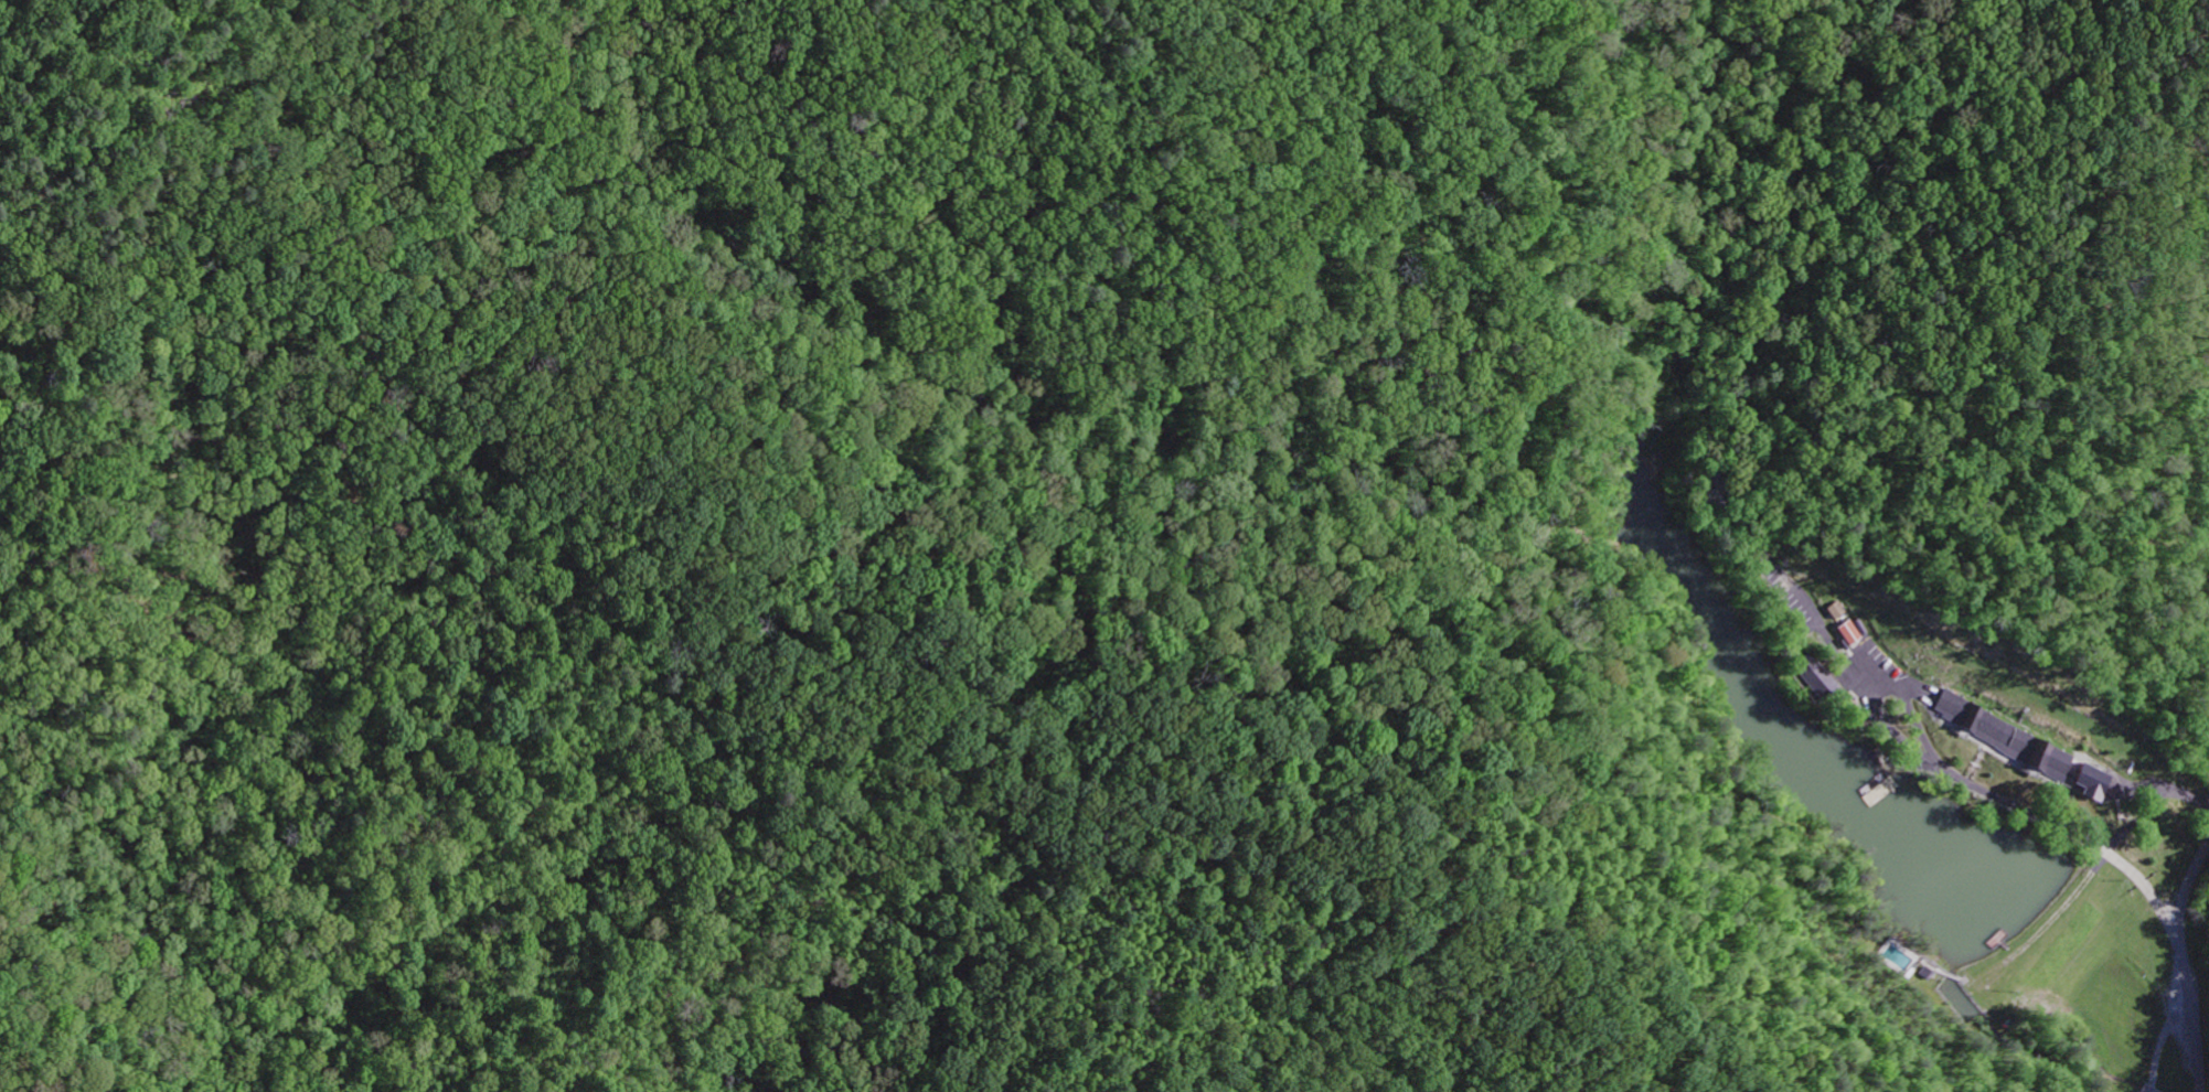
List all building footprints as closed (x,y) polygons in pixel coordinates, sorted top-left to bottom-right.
[(1850,615),(1842,602),(1829,609),(1837,622),(1850,615)] [(1831,628),(1845,617),(1856,636),(1843,649),(1831,628)] [(1808,650),(1786,672),(1812,702),(1837,683),(1808,650)] [(1945,686),(1933,707),(1942,713),(1941,716),(1994,747),(2004,753),(2060,782),(2077,754),(2014,725),(1945,686)] [(2088,761),(2073,777),(2098,795),(2110,781),(2088,761)]
